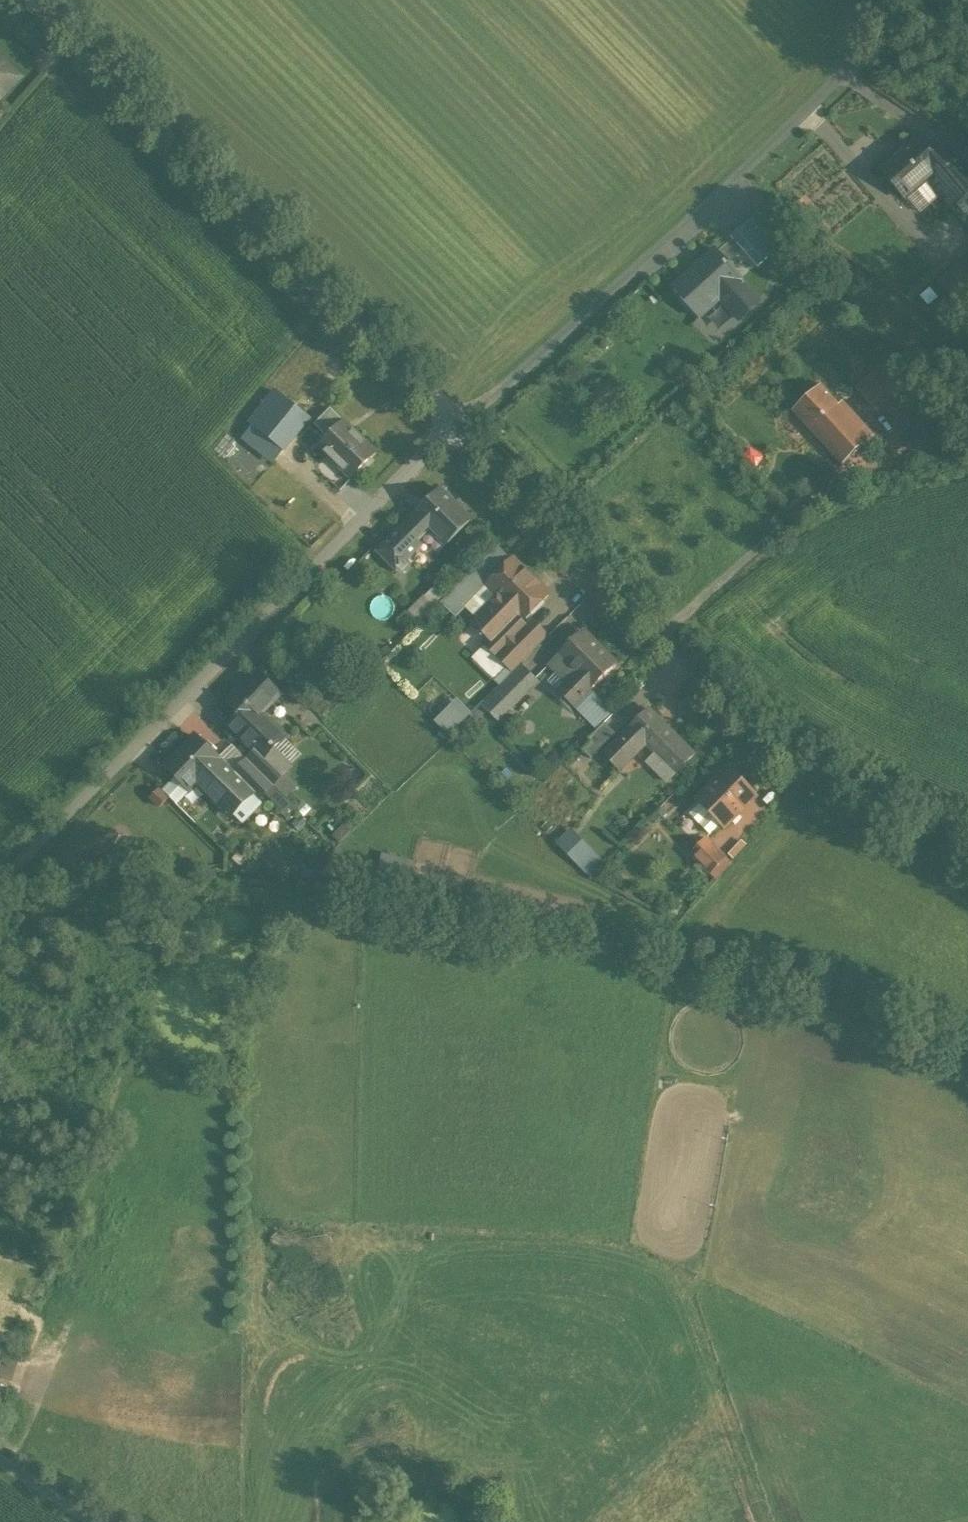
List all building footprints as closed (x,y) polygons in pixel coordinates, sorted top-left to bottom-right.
[(0,61),(0,94),(16,78),(0,61)] [(916,139),(881,170),(906,199),(929,179),(941,168),(934,160),(916,139)] [(953,156),(951,157),(945,150),(934,160),(941,168),(929,179),(952,207),(967,193),(967,174),(953,156)] [(765,204),(735,232),(760,261),(765,266),(796,240),(765,204)] [(760,261),(735,232),(716,250),(741,279),(760,261)] [(715,249),(672,288),(699,318),(720,299),(739,319),(758,302),(740,281),(742,279),(741,279),(716,250),(715,249)] [(941,282),(965,311),(967,308),(967,260),(941,282)] [(839,406),(821,386),(793,411),(842,465),(873,436),(843,402),(839,406)] [(309,419),(275,392),(250,423),(284,450),(309,419)] [(330,409),(314,425),(327,438),(344,421),(330,409)] [(376,454),(344,421),(327,438),(319,447),(352,479),(376,454)] [(402,528),(378,551),(401,574),(410,565),(405,559),(419,545),(414,539),(427,526),(446,544),(471,520),(440,489),(415,514),(416,515),(403,528),(402,528)] [(512,560),(489,585),(499,595),(522,617),(545,593),(512,560)] [(436,589),(426,599),(428,601),(413,616),(420,622),(445,598),(436,589)] [(499,595),(472,623),(489,640),(494,645),(518,621),(519,620),(522,617),(499,595)] [(518,621),(494,645),(489,640),(485,644),(513,672),(547,637),(531,621),(526,627),(519,620),(518,621)] [(582,631),(540,674),(573,707),(615,664),(582,631)] [(522,665),(482,706),(498,722),(538,681),(522,665)] [(258,673),(228,703),(239,715),(249,725),(261,713),(279,694),(258,673)] [(455,696),(442,709),(456,723),(469,710),(455,696)] [(597,697),(581,714),(590,723),(606,706),(597,697)] [(630,728),(603,755),(619,770),(646,743),(676,773),(695,754),(686,745),(685,746),(648,710),(630,728)] [(261,713),(249,725),(239,715),(229,725),(256,751),(263,759),(267,756),(285,737),(261,713)] [(604,723),(588,739),(591,742),(582,750),(591,759),(615,734),(604,723)] [(195,736),(165,766),(189,790),(197,783),(219,760),(195,736)] [(263,759),(256,751),(247,760),(272,785),(284,773),(267,756),(263,759)] [(142,766),(154,777),(164,765),(152,754),(142,766)] [(219,760),(197,783),(231,816),(253,794),(254,793),(234,773),(219,760)] [(272,785),(247,760),(234,773),(254,793),(253,794),(259,799),(272,785)] [(729,770),(711,788),(710,787),(696,801),(720,824),(724,828),(731,821),(735,825),(739,820),(735,816),(756,796),(729,768),(728,769),(729,770)] [(720,824),(700,804),(689,814),(710,835),(720,824)] [(592,853),(570,831),(557,845),(579,866),(592,853)] [(706,839),(692,854),(710,872),(725,858),(706,839)] [(326,872),(340,881),(353,864),(340,854),(326,872)]
